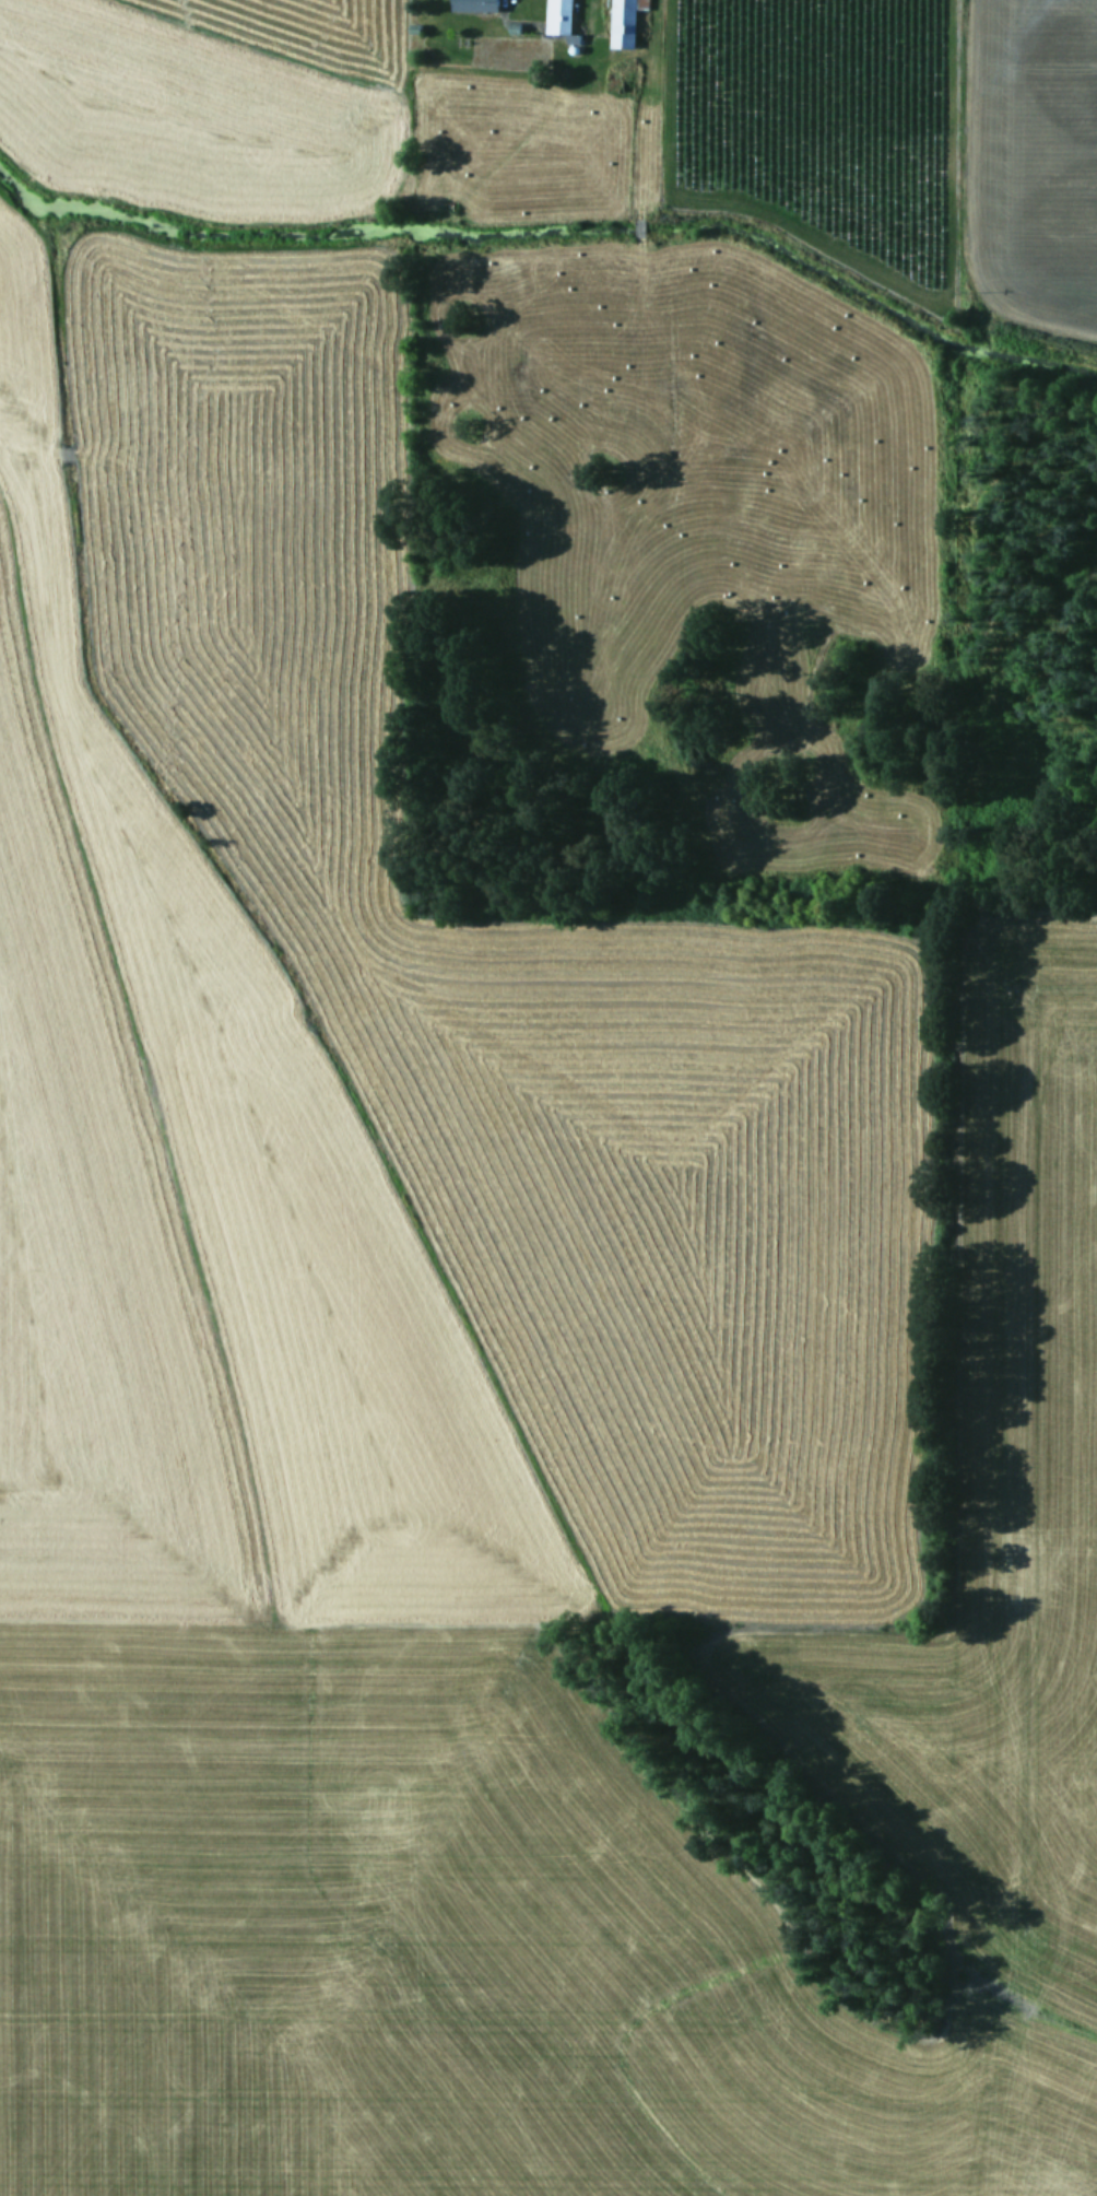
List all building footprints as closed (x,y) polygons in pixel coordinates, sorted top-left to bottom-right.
[(545,33),(570,34),(571,0),(546,0),(545,33)] [(634,48),(635,7),(648,8),(648,0),(610,0),(609,47),(634,48)]
